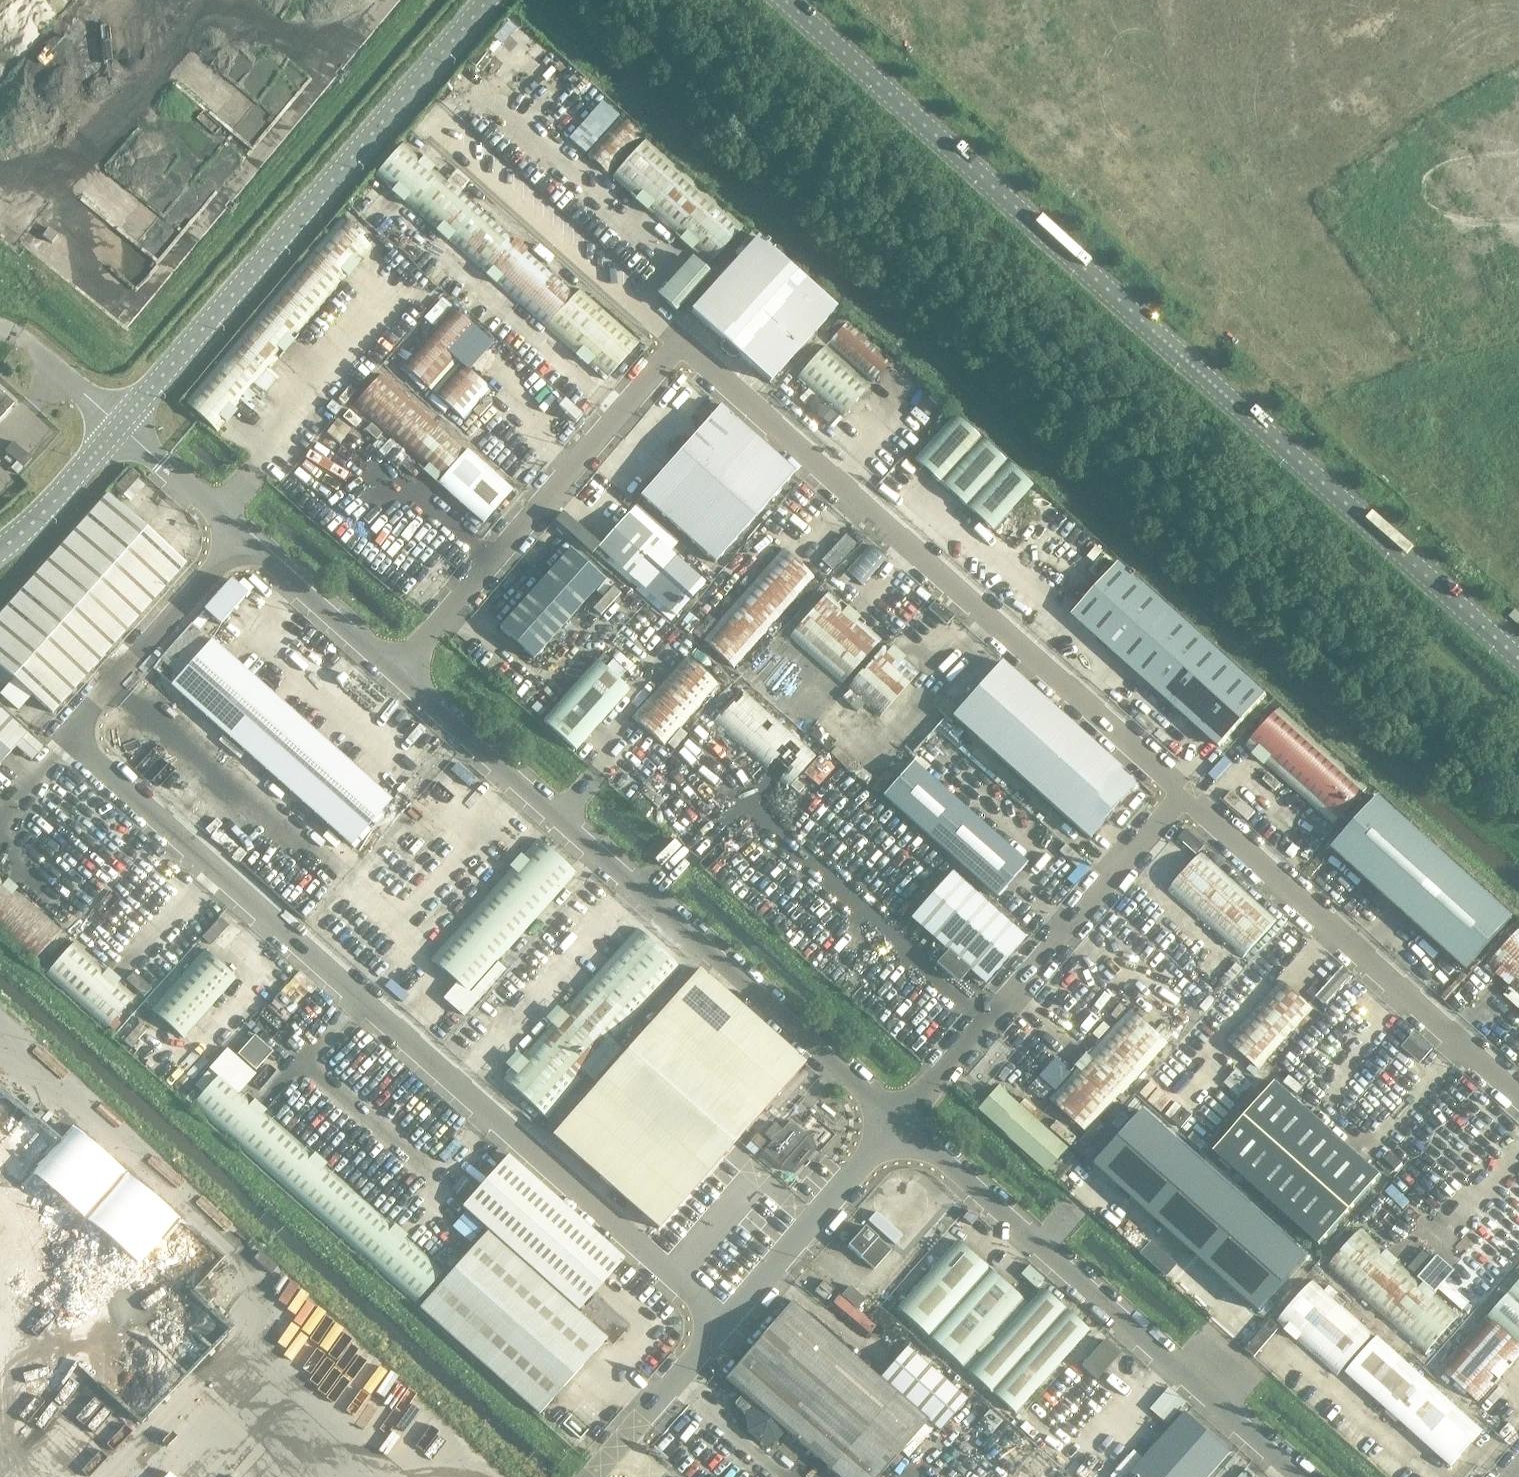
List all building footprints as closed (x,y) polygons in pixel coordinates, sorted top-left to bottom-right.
[(709,265),(744,226),(646,139),(621,116),(619,118),(588,91),(550,134),(580,161),(586,154),(709,265)] [(373,173),(605,380),(639,342),(578,289),(575,293),(402,138),(373,173)] [(339,218),(184,402),(217,431),(255,386),(265,394),(276,380),(267,372),(373,247),(339,218)] [(748,252),(693,313),(722,338),(719,341),(720,347),(730,355),(735,355),(738,352),(769,381),(834,308),(752,234),(742,246),(748,252)] [(709,275),(691,259),(657,297),(675,312),(709,275)] [(464,420),(491,390),(459,362),(483,335),(449,305),(399,362),(464,420)] [(893,360),(848,320),(795,379),(842,421),(871,389),(869,387),(893,360)] [(352,406),(483,523),(512,490),(382,373),(352,406)] [(0,390),(0,420),(15,403),(0,390)] [(716,561),(789,478),(794,472),(720,406),(685,445),(677,438),(667,450),(675,457),(641,494),(677,526),(716,561)] [(951,412),(910,456),(992,531),(1032,486),(951,412)] [(32,458),(13,441),(5,451),(24,467),(32,458)] [(133,500),(148,480),(132,467),(116,487),(133,500)] [(0,616),(0,666),(53,713),(186,563),(107,495),(0,616)] [(628,514),(598,547),(646,590),(676,557),(628,514)] [(844,538),(828,555),(837,563),(853,546),(844,538)] [(847,572),(863,585),(887,554),(870,541),(847,572)] [(570,549),(499,628),(533,659),(605,580),(570,549)] [(814,578),(781,549),(701,639),(734,668),(814,578)] [(1118,563),(1072,614),(1219,747),(1266,696),(1118,563)] [(231,579),(204,610),(220,625),(247,594),(231,579)] [(919,672),(829,592),(789,637),(880,717),(919,672)] [(211,640),(171,685),(351,845),(392,800),(211,640)] [(718,685),(685,656),(632,717),(664,746),(718,685)] [(596,661),(542,722),(575,751),(629,690),(596,661)] [(952,716),(1089,839),(1137,785),(1000,662),(952,716)] [(816,755),(741,690),(712,723),(787,788),(816,755)] [(16,746),(32,759),(43,747),(0,708),(0,765),(16,746)] [(1368,787),(1279,708),(1245,746),(1333,826),(1368,787)] [(105,737),(128,758),(149,735),(125,714),(105,737)] [(1026,863),(973,816),(912,762),(883,795),(997,896),(1026,863)] [(1496,903),(1369,789),(1323,840),(1331,847),(1349,864),(1450,954),(1496,903)] [(537,839),(430,959),(469,994),(576,874),(537,839)] [(1202,852),(1168,891),(1243,959),(1277,920),(1202,852)] [(32,962),(62,928),(0,873),(0,933),(32,962)] [(932,942),(930,959),(958,983),(970,969),(985,983),(1024,938),(951,873),(911,918),(935,939),(932,942)] [(636,929),(502,1078),(548,1119),(681,968),(636,929)] [(1490,963),(1518,989),(1518,930),(1490,963)] [(136,995),(76,941),(46,974),(107,1028),(136,995)] [(236,977),(204,949),(151,1009),(183,1037),(236,977)] [(702,971),(555,1136),(661,1230),(808,1064),(702,971)] [(1313,1009),(1280,980),(1227,1041),(1259,1069),(1313,1009)] [(1055,1090),(1048,1098),(1087,1133),(1168,1043),(1129,1008),(1072,1072),(1056,1057),(1039,1076),(1055,1090)] [(357,1192),(222,1072),(193,1105),(415,1303),(445,1270),(357,1192)] [(1273,1084),(1214,1151),(1320,1247),(1380,1179),(1273,1084)] [(1048,1170),(1068,1148),(999,1087),(980,1109),(1048,1170)] [(774,1142),(765,1153),(783,1168),(795,1171),(815,1149),(810,1137),(793,1122),(782,1134),(774,1127),(767,1135),(774,1142)] [(141,1263),(182,1215),(75,1125),(35,1172),(141,1263)] [(1145,1129),(1113,1164),(1262,1300),(1293,1265),(1145,1129)] [(489,1229),(420,1307),(540,1414),(606,1338),(609,1341),(625,1323),(595,1297),(586,1308),(582,1305),(624,1259),(507,1156),(463,1206),(489,1229)] [(1501,1266),(1518,1247),(1518,1200),(1478,1245),(1454,1271),(1438,1256),(1418,1278),(1361,1228),(1327,1267),(1425,1354),(1460,1315),(1437,1295),(1440,1291),(1461,1310),(1501,1266)] [(890,1250),(864,1227),(847,1246),(873,1270),(890,1250)] [(956,1241),(896,1308),(961,1366),(1021,1299),(956,1241)] [(1435,1372),(1475,1407),(1518,1357),(1518,1277),(1435,1372)] [(1313,1280),(1276,1322),(1337,1376),(1346,1372),(1451,1466),(1483,1430),(1313,1280)] [(1001,1334),(967,1372),(1014,1414),(1048,1376),(1088,1330),(1042,1289),(1001,1334)] [(879,1378),(791,1302),(725,1379),(754,1404),(745,1416),(746,1432),(760,1444),(776,1443),(785,1431),(838,1476),(877,1476),(927,1419),(939,1430),(967,1398),(906,1346),(879,1378)] [(1277,1332),(1268,1324),(1247,1347),(1256,1355),(1277,1332)] [(1105,1338),(1080,1366),(1096,1380),(1120,1352),(1105,1338)] [(1168,1425),(1187,1404),(1169,1388),(1151,1409),(1168,1425)] [(1185,1412),(1127,1476),(1210,1476),(1231,1453),(1185,1412)]
